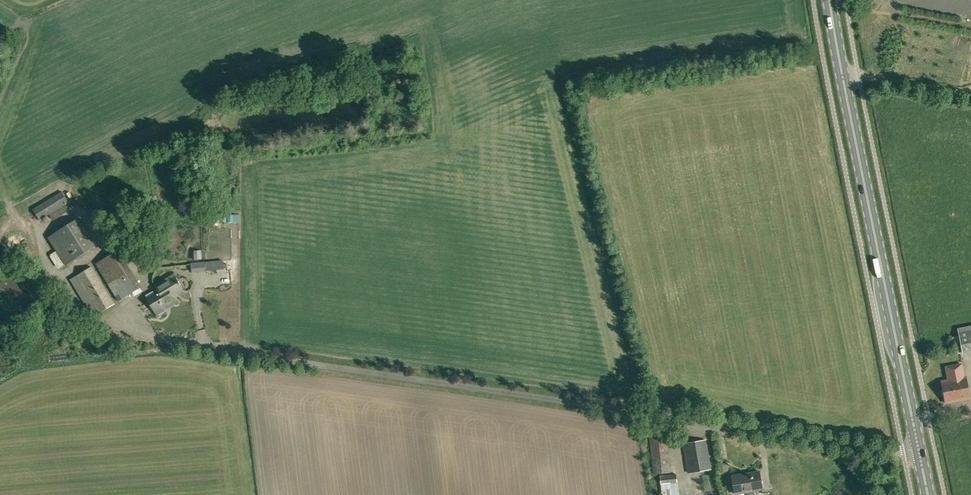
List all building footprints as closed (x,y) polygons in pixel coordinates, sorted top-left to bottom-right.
[(62,192),(42,204),(33,209),(39,219),(48,214),(52,221),(74,207),(69,200),(68,201),(62,192)] [(71,224),(58,231),(50,236),(67,264),(75,259),(76,260),(87,252),(71,224)] [(119,301),(142,287),(119,250),(96,264),(119,301)] [(205,262),(191,263),(192,271),(206,270),(205,262)] [(29,268),(26,263),(18,269),(21,274),(29,268)] [(100,313),(115,304),(93,266),(77,275),(100,313)] [(44,301),(14,270),(0,283),(0,290),(26,318),(44,301)] [(155,285),(158,291),(147,298),(157,315),(165,310),(164,307),(167,305),(168,307),(176,302),(172,295),(182,288),(174,274),(155,285)] [(958,329),(963,353),(970,351),(970,326),(958,329)] [(943,387),(967,383),(966,376),(964,377),(961,364),(946,367),(949,380),(941,381),(943,387)] [(970,398),(967,383),(943,387),(946,403),(970,398)] [(649,432),(652,475),(670,472),(666,430),(649,432)] [(710,469),(705,440),(683,444),(688,472),(710,469)] [(759,471),(740,474),(732,476),(735,493),(743,492),(762,489),(759,471)] [(678,484),(677,474),(660,475),(651,476),(653,487),(661,486),(662,494),(679,494),(678,484)]
